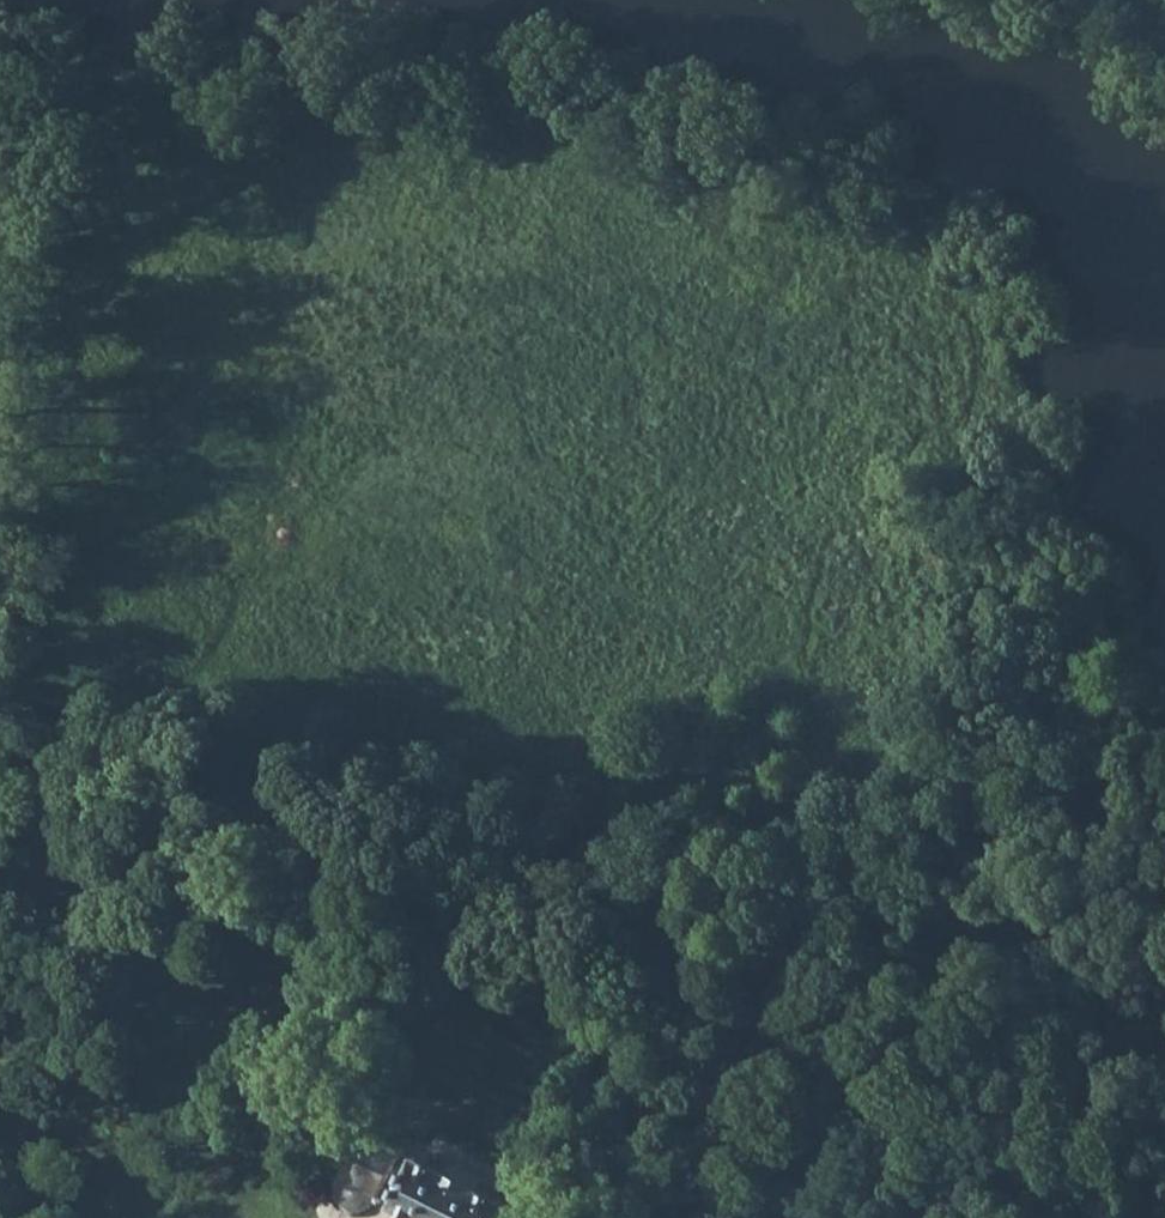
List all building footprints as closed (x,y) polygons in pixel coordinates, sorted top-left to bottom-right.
[(374,1202),(382,1198),(408,1152),(367,1128),(339,1177),(339,1182),(342,1190),(347,1197),(354,1203),(356,1204),(365,1204),(374,1202)] [(429,1217),(513,1217),(518,1209),(521,1203),(432,1155),(426,1163),(405,1205),(429,1217)]
